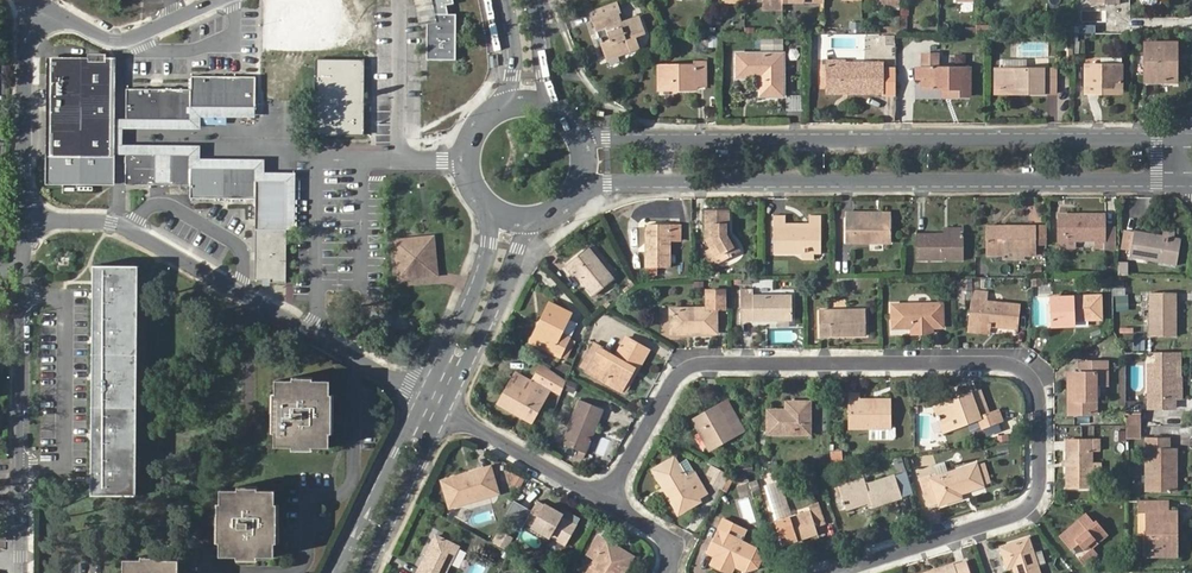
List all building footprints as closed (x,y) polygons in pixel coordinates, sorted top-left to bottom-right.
[(419,25),(427,24),(427,21),(433,14),(430,0),(414,0),(419,25)] [(433,14),(430,17),(427,21),(427,24),(427,60),(456,60),(456,14),(451,14),(450,5),(455,4),(454,0),(430,0),(433,14)] [(762,9),(782,9),(783,2),(783,0),(762,0),(762,9)] [(617,2),(589,11),(606,56),(628,48),(630,52),(640,49),(636,37),(646,34),(640,16),(622,23),(614,25),(610,17),(619,13),(621,12),(617,2)] [(622,23),(619,13),(610,17),(614,25),(622,23)] [(760,38),(760,49),(783,49),(783,38),(760,38)] [(1174,55),(1177,55),(1177,45),(1145,45),(1146,81),(1174,81),(1174,73),(1174,55)] [(628,48),(606,56),(607,60),(630,52),(628,48)] [(87,57),(47,57),(46,184),(115,185),(115,154),(116,120),(116,58),(106,58),(107,54),(88,54),(87,57)] [(765,80),(765,96),(783,97),(783,54),(737,54),(737,78),(760,78),(759,80),(765,80)] [(922,69),(922,79),(922,90),(943,90),(948,90),(948,97),(969,97),(969,69),(938,69),(937,56),(921,56),(922,69)] [(364,60),(316,60),(316,134),(363,135),(364,60)] [(1026,60),(1004,60),(1004,70),(1026,70),(1026,60)] [(850,89),(882,89),(882,67),(882,63),(845,63),(845,61),(827,61),(827,94),(843,94),(843,83),(850,83),(850,89)] [(660,66),(659,86),(671,86),(671,90),(696,90),(696,86),(705,86),(705,63),(695,63),(695,67),(660,66)] [(1096,90),(1122,89),(1122,65),(1086,65),(1086,93),(1095,94),(1096,90)] [(894,95),(893,67),(882,67),(882,89),(882,94),(882,95),(894,95)] [(1003,70),(994,70),(994,94),(1003,94),(1002,89),(1003,70)] [(1003,70),(1002,89),(1029,89),(1029,94),(1055,94),(1055,70),(1026,70),(1004,70),(1003,70)] [(255,108),(256,77),(225,77),(191,76),(191,89),(191,107),(255,108)] [(882,94),(882,89),(850,89),(850,83),(843,83),(843,94),(882,94)] [(157,120),(158,89),(126,89),(126,120),(157,120)] [(175,120),(176,89),(158,89),(157,120),(175,120)] [(191,120),(191,107),(191,89),(176,89),(175,120),(191,120)] [(800,110),(801,95),(786,95),(786,110),(800,110)] [(123,120),(116,120),(115,154),(122,154),(126,154),(154,154),(171,154),(191,154),(191,167),(256,168),(256,181),(287,181),(286,230),(294,230),(294,174),(263,173),(263,161),(198,160),(199,147),(122,147),(119,146),(119,127),(122,127),(199,128),(199,115),(255,115),(255,108),(191,107),(191,120),(175,120),(157,120),(126,120),(123,120)] [(153,185),(154,154),(126,154),(126,159),(126,184),(153,185)] [(170,185),(171,154),(154,154),(153,185),(170,185)] [(190,185),(191,167),(191,154),(171,154),(170,185),(190,185)] [(256,168),(191,167),(190,185),(190,198),(256,199),(256,181),(256,168)] [(286,230),(287,181),(256,181),(256,199),(255,206),(255,224),(256,224),(255,224),(255,230),(286,230)] [(726,231),(730,232),(730,210),(706,211),(705,240),(710,249),(701,254),(709,268),(718,262),(720,264),(737,254),(726,235),(726,231)] [(1059,215),(1059,240),(1075,240),(1104,240),(1104,249),(1116,249),(1116,228),(1104,228),(1104,216),(1059,215)] [(801,253),(813,253),(820,253),(821,217),(809,217),(809,228),(786,228),(786,217),(774,217),(774,253),(801,253)] [(892,218),(846,218),(846,243),(892,243),(892,218)] [(646,225),(646,268),(669,268),(669,241),(678,241),(678,225),(646,225)] [(989,231),(989,256),(1004,256),(1004,251),(1024,251),(1024,256),(1035,256),(1035,244),(1035,228),(1025,228),(1025,227),(1003,227),(1003,231),(989,231)] [(1047,228),(1035,228),(1035,244),(1047,244),(1047,228)] [(741,252),(730,232),(726,231),(726,235),(737,254),(741,252)] [(1174,239),(1162,237),(1135,232),(1125,231),(1122,249),(1132,251),(1130,257),(1177,265),(1181,240),(1174,239)] [(964,235),(944,236),(916,236),(917,260),(964,261),(964,235)] [(434,236),(424,237),(425,247),(435,246),(434,236)] [(394,240),(397,269),(407,268),(408,278),(438,275),(435,246),(425,247),(424,237),(394,240)] [(575,272),(594,296),(613,280),(587,248),(566,266),(572,274),(575,272)] [(1117,261),(1117,273),(1127,273),(1127,261),(1117,261)] [(133,496),(133,264),(96,264),(96,495),(133,496)] [(407,268),(397,269),(398,280),(408,278),(407,268)] [(753,290),(740,290),(740,320),(792,319),(792,296),(754,296),(753,290)] [(670,310),(670,334),(715,334),(716,309),(724,309),(723,291),(705,291),(706,309),(670,310)] [(973,291),(969,331),(980,332),(981,325),(988,326),(988,329),(991,329),(991,326),(1016,328),(1019,306),(985,303),(987,293),(973,291)] [(1172,318),(1175,318),(1175,292),(1149,293),(1149,336),(1175,335),(1175,323),(1172,323),(1172,318)] [(1114,295),(1114,312),(1128,311),(1127,294),(1114,295)] [(1051,297),(1051,326),(1073,326),(1073,320),(1100,319),(1100,296),(1051,297)] [(542,326),(533,345),(558,358),(559,357),(568,340),(560,336),(568,318),(570,315),(548,304),(538,324),(542,326)] [(892,305),(892,328),(941,327),(941,304),(892,305)] [(819,311),(819,337),(865,336),(864,310),(819,311)] [(568,318),(560,336),(568,340),(576,323),(568,318)] [(529,343),(533,345),(542,326),(538,324),(529,343)] [(633,368),(637,371),(649,351),(626,338),(614,357),(599,349),(586,371),(621,391),(633,368)] [(575,344),(568,340),(559,357),(566,360),(575,344)] [(1158,364),(1148,364),(1149,407),(1175,407),(1175,398),(1175,381),(1173,381),(1173,376),(1175,376),(1175,365),(1181,365),(1181,352),(1158,352),(1158,364)] [(1080,372),(1073,372),(1073,398),(1069,398),(1069,413),(1096,412),(1096,383),(1107,383),(1107,361),(1080,361),(1080,372)] [(533,383),(530,388),(532,390),(530,394),(527,392),(511,383),(500,404),(520,415),(522,412),(534,419),(550,389),(559,394),(565,382),(542,366),(533,383)] [(624,393),(637,371),(633,368),(621,391),(624,393)] [(527,392),(530,388),(533,383),(517,374),(511,383),(527,392)] [(565,379),(563,391),(574,393),(576,382),(565,379)] [(331,380),(276,380),(276,447),(330,448),(331,380)] [(935,411),(937,415),(938,419),(943,431),(979,418),(982,427),(1001,420),(998,411),(988,414),(979,390),(958,397),(960,402),(935,411)] [(859,393),(848,393),(849,426),(870,427),(890,427),(890,403),(874,403),(874,399),(859,398),(859,393)] [(934,407),(935,411),(960,402),(958,397),(934,407)] [(588,447),(593,436),(603,410),(581,401),(563,444),(586,453),(588,447)] [(792,410),(786,410),(768,410),(768,434),(810,434),(810,424),(806,424),(806,414),(810,414),(810,402),(793,402),(792,410)] [(693,420),(694,422),(705,415),(708,418),(721,410),(719,405),(693,420)] [(705,415),(694,422),(709,450),(744,430),(732,410),(724,415),(721,410),(708,418),(705,415)] [(532,423),(534,419),(522,412),(520,415),(532,423)] [(1141,413),(1126,413),(1126,425),(1141,425),(1141,413)] [(1141,425),(1126,425),(1126,437),(1141,437),(1141,425)] [(870,427),(870,438),(892,438),(894,436),(894,427),(890,427),(870,427)] [(1114,429),(1113,440),(1124,441),(1125,430),(1114,429)] [(600,439),(593,436),(588,447),(595,450),(600,439)] [(1146,437),(1146,491),(1175,491),(1175,447),(1168,447),(1169,437),(1146,437)] [(1067,439),(1067,488),(1092,488),(1092,477),(1092,462),(1092,450),(1100,450),(1101,439),(1067,439)] [(219,443),(219,453),(229,453),(229,443),(219,443)] [(841,451),(831,451),(832,460),(842,460),(841,451)] [(653,469),(662,485),(665,483),(658,470),(676,460),(674,457),(653,469)] [(665,483),(662,485),(679,513),(700,501),(698,497),(706,493),(686,459),(678,464),(676,460),(658,470),(665,483)] [(1102,462),(1092,462),(1092,477),(1101,478),(1102,462)] [(920,479),(928,506),(939,502),(940,505),(962,498),(960,494),(983,487),(982,484),(977,467),(976,464),(932,479),(931,475),(920,479)] [(985,465),(977,467),(982,484),(990,481),(985,465)] [(491,467),(469,473),(470,476),(492,470),(491,467)] [(707,481),(720,484),(724,470),(710,467),(707,481)] [(470,476),(469,473),(443,481),(450,506),(498,492),(492,470),(470,476)] [(906,472),(895,475),(902,497),(912,493),(906,472)] [(509,483),(519,488),(524,478),(514,473),(509,483)] [(839,486),(844,501),(845,505),(847,510),(872,503),(874,508),(903,498),(902,497),(895,475),(867,484),(865,478),(839,486)] [(781,480),(764,484),(773,517),(789,512),(781,480)] [(276,558),(276,491),(222,490),(221,557),(276,558)] [(1146,513),(1146,549),(1172,549),(1172,524),(1176,524),(1175,511),(1167,511),(1158,511),(1158,501),(1138,501),(1138,513),(1146,513)] [(1167,501),(1158,501),(1158,511),(1167,511),(1167,501)] [(573,521),(562,515),(539,502),(528,522),(568,544),(579,524),(573,521)] [(776,521),(783,545),(819,534),(816,526),(824,523),(817,502),(809,505),(811,510),(776,521)] [(565,510),(562,515),(573,521),(575,516),(565,510)] [(1082,523),(1062,538),(1074,552),(1076,551),(1074,548),(1078,544),(1082,549),(1092,541),(1094,544),(1108,533),(1096,519),(1094,521),(1086,512),(1078,518),(1082,523)] [(746,571),(758,567),(762,560),(758,548),(743,540),(747,532),(734,525),(735,523),(725,517),(707,552),(715,555),(711,563),(726,571),(730,563),(731,564),(733,561),(736,563),(735,566),(736,566),(746,571)] [(1059,534),(1062,538),(1082,523),(1078,518),(1059,534)] [(1172,549),(1146,549),(1147,555),(1176,555),(1176,524),(1172,524),(1172,549)] [(418,572),(445,572),(459,546),(437,535),(418,572)] [(614,572),(622,572),(633,554),(599,535),(590,553),(596,557),(587,572),(613,572),(614,572)] [(1015,572),(1039,572),(1028,538),(1000,547),(1007,567),(1012,565),(1015,572)] [(1092,547),(1078,558),(1085,566),(1098,555),(1092,547)] [(180,560),(125,560),(125,572),(180,572),(180,560)] [(735,566),(736,563),(733,561),(731,564),(730,563),(726,571),(731,572),(732,572),(736,566),(735,566)] [(964,561),(953,565),(952,563),(936,569),(937,571),(933,572),(932,570),(924,572),(968,572),(964,561)]
